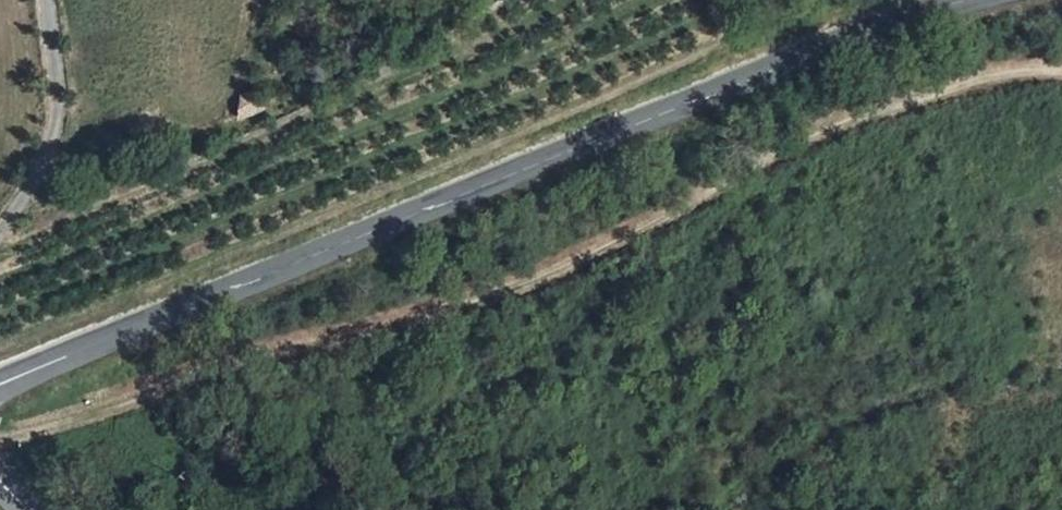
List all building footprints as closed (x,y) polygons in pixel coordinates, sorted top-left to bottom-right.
[(268,105),(259,88),(244,96),(240,115),(268,105)]
